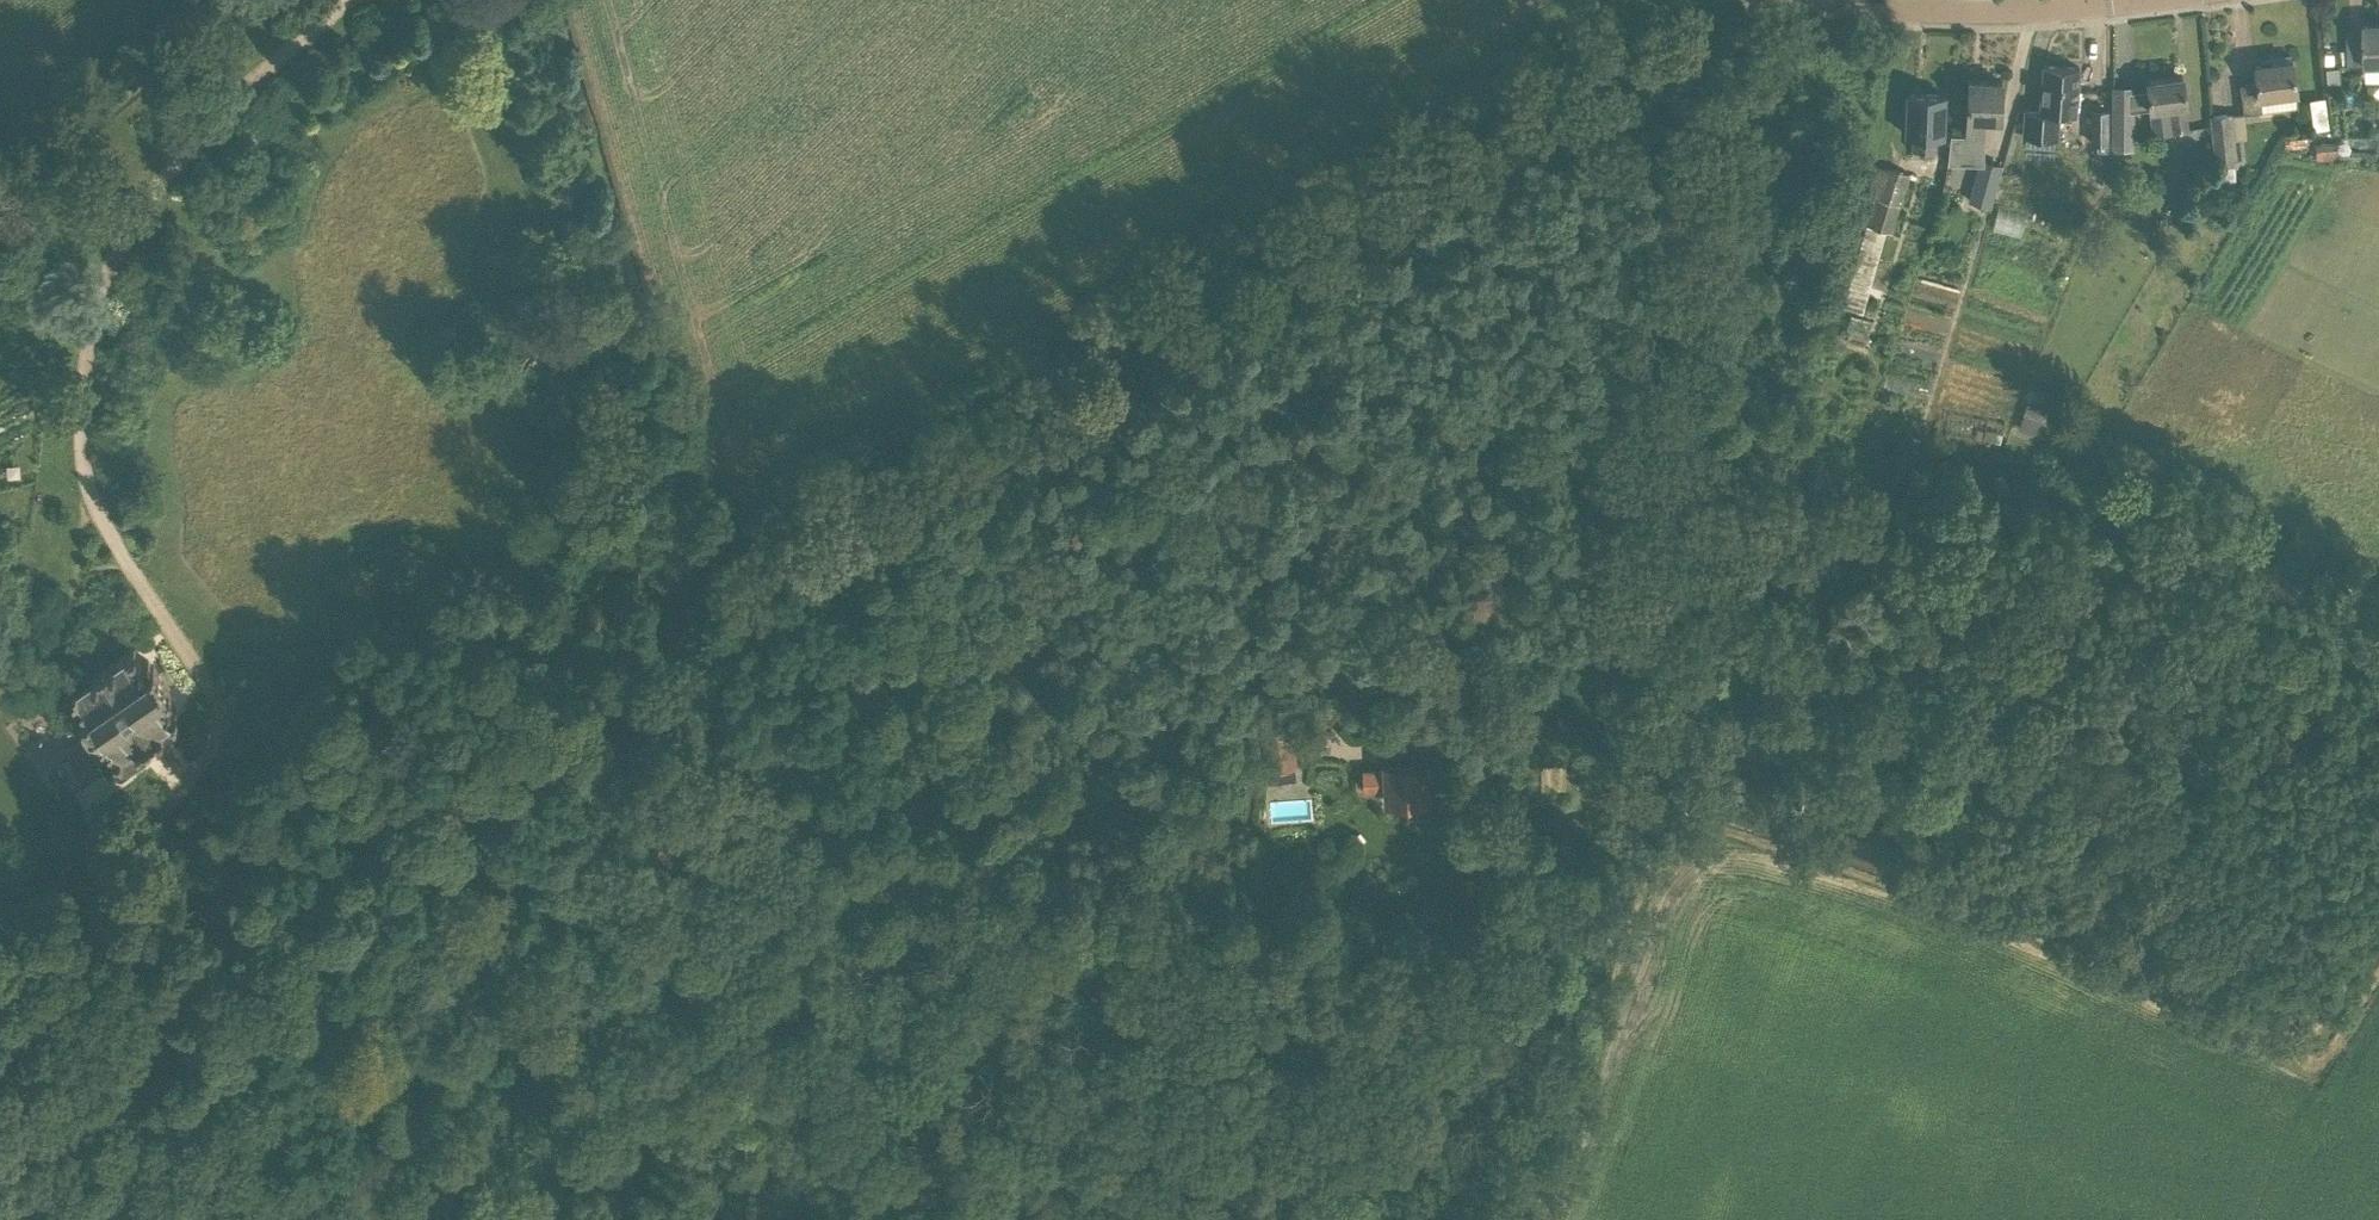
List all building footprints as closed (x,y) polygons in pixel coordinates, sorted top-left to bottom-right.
[(2367,64),(2378,63),(2378,22),(2365,23),(2366,64),(2367,64)] [(2292,60),(2291,60),(2290,54),(2270,57),(2271,63),(2254,65),(2256,81),(2240,84),(2244,113),(2298,106),(2296,91),(2292,60)] [(2079,67),(2043,64),(2040,110),(2025,109),(2023,135),(2056,138),(2058,111),(2076,112),(2079,67)] [(2328,83),(2341,82),(2339,66),(2336,67),(2326,68),(2328,83)] [(2185,105),(2186,105),(2182,75),(2147,79),(2151,109),(2169,107),(2172,130),(2188,128),(2185,105)] [(1951,133),(1949,148),(1982,149),(1983,135),(1983,118),(2000,119),(2002,81),(1968,79),(1966,134),(1951,133)] [(1944,93),(1908,92),(1906,133),(1913,133),(1913,149),(1936,150),(1937,134),(1942,135),(1944,93)] [(2108,110),(2093,110),(2093,143),(2109,144),(2108,110)] [(2133,110),(2114,111),(2115,139),(2133,139),(2133,110)] [(2232,112),(2210,115),(2216,161),(2238,158),(2232,112)] [(2337,141),(2315,142),(2317,160),(2337,159),(2337,141)] [(1984,161),(1981,160),(1980,164),(1969,200),(1990,206),(2001,166),(1984,161)] [(1886,231),(1892,232),(1910,173),(1873,163),(1856,222),(1867,224),(1843,306),(1863,311),(1886,231)] [(2078,228),(2086,209),(2071,203),(2064,222),(2078,228)] [(1836,334),(1832,348),(1844,352),(1848,337),(1836,334)] [(1910,436),(1906,450),(1917,453),(1921,439),(1910,436)] [(161,724),(177,712),(166,698),(172,694),(149,659),(143,663),(133,648),(75,687),(89,709),(85,712),(83,723),(89,731),(84,734),(108,771),(122,773),(147,756),(140,746),(164,729),(161,724)] [(1294,732),(1261,735),(1265,770),(1297,768),(1294,732)] [(1425,782),(1434,782),(1433,765),(1425,766),(1425,762),(1388,764),(1388,770),(1364,771),(1365,789),(1388,788),(1388,801),(1426,799),(1425,782)] [(1514,847),(1491,847),(1492,859),(1514,859),(1514,847)]
